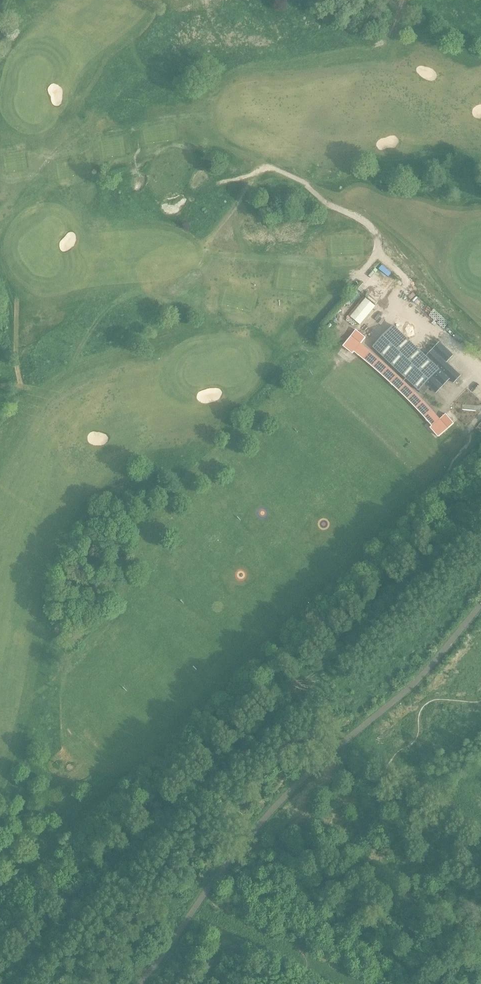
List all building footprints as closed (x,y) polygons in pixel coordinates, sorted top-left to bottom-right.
[(360,325),(375,307),(365,299),(350,317),(360,325)] [(428,360),(393,326),(373,348),(423,395),(429,388),(432,391),(436,394),(449,380),(453,383),(459,376),(445,363),(452,355),(442,346),(428,360)] [(343,346),(353,354),(354,352),(369,365),(393,386),(421,414),(432,427),(430,428),(438,437),(454,424),(446,415),(440,420),(413,390),(361,344),(366,338),(356,330),(343,346)]
